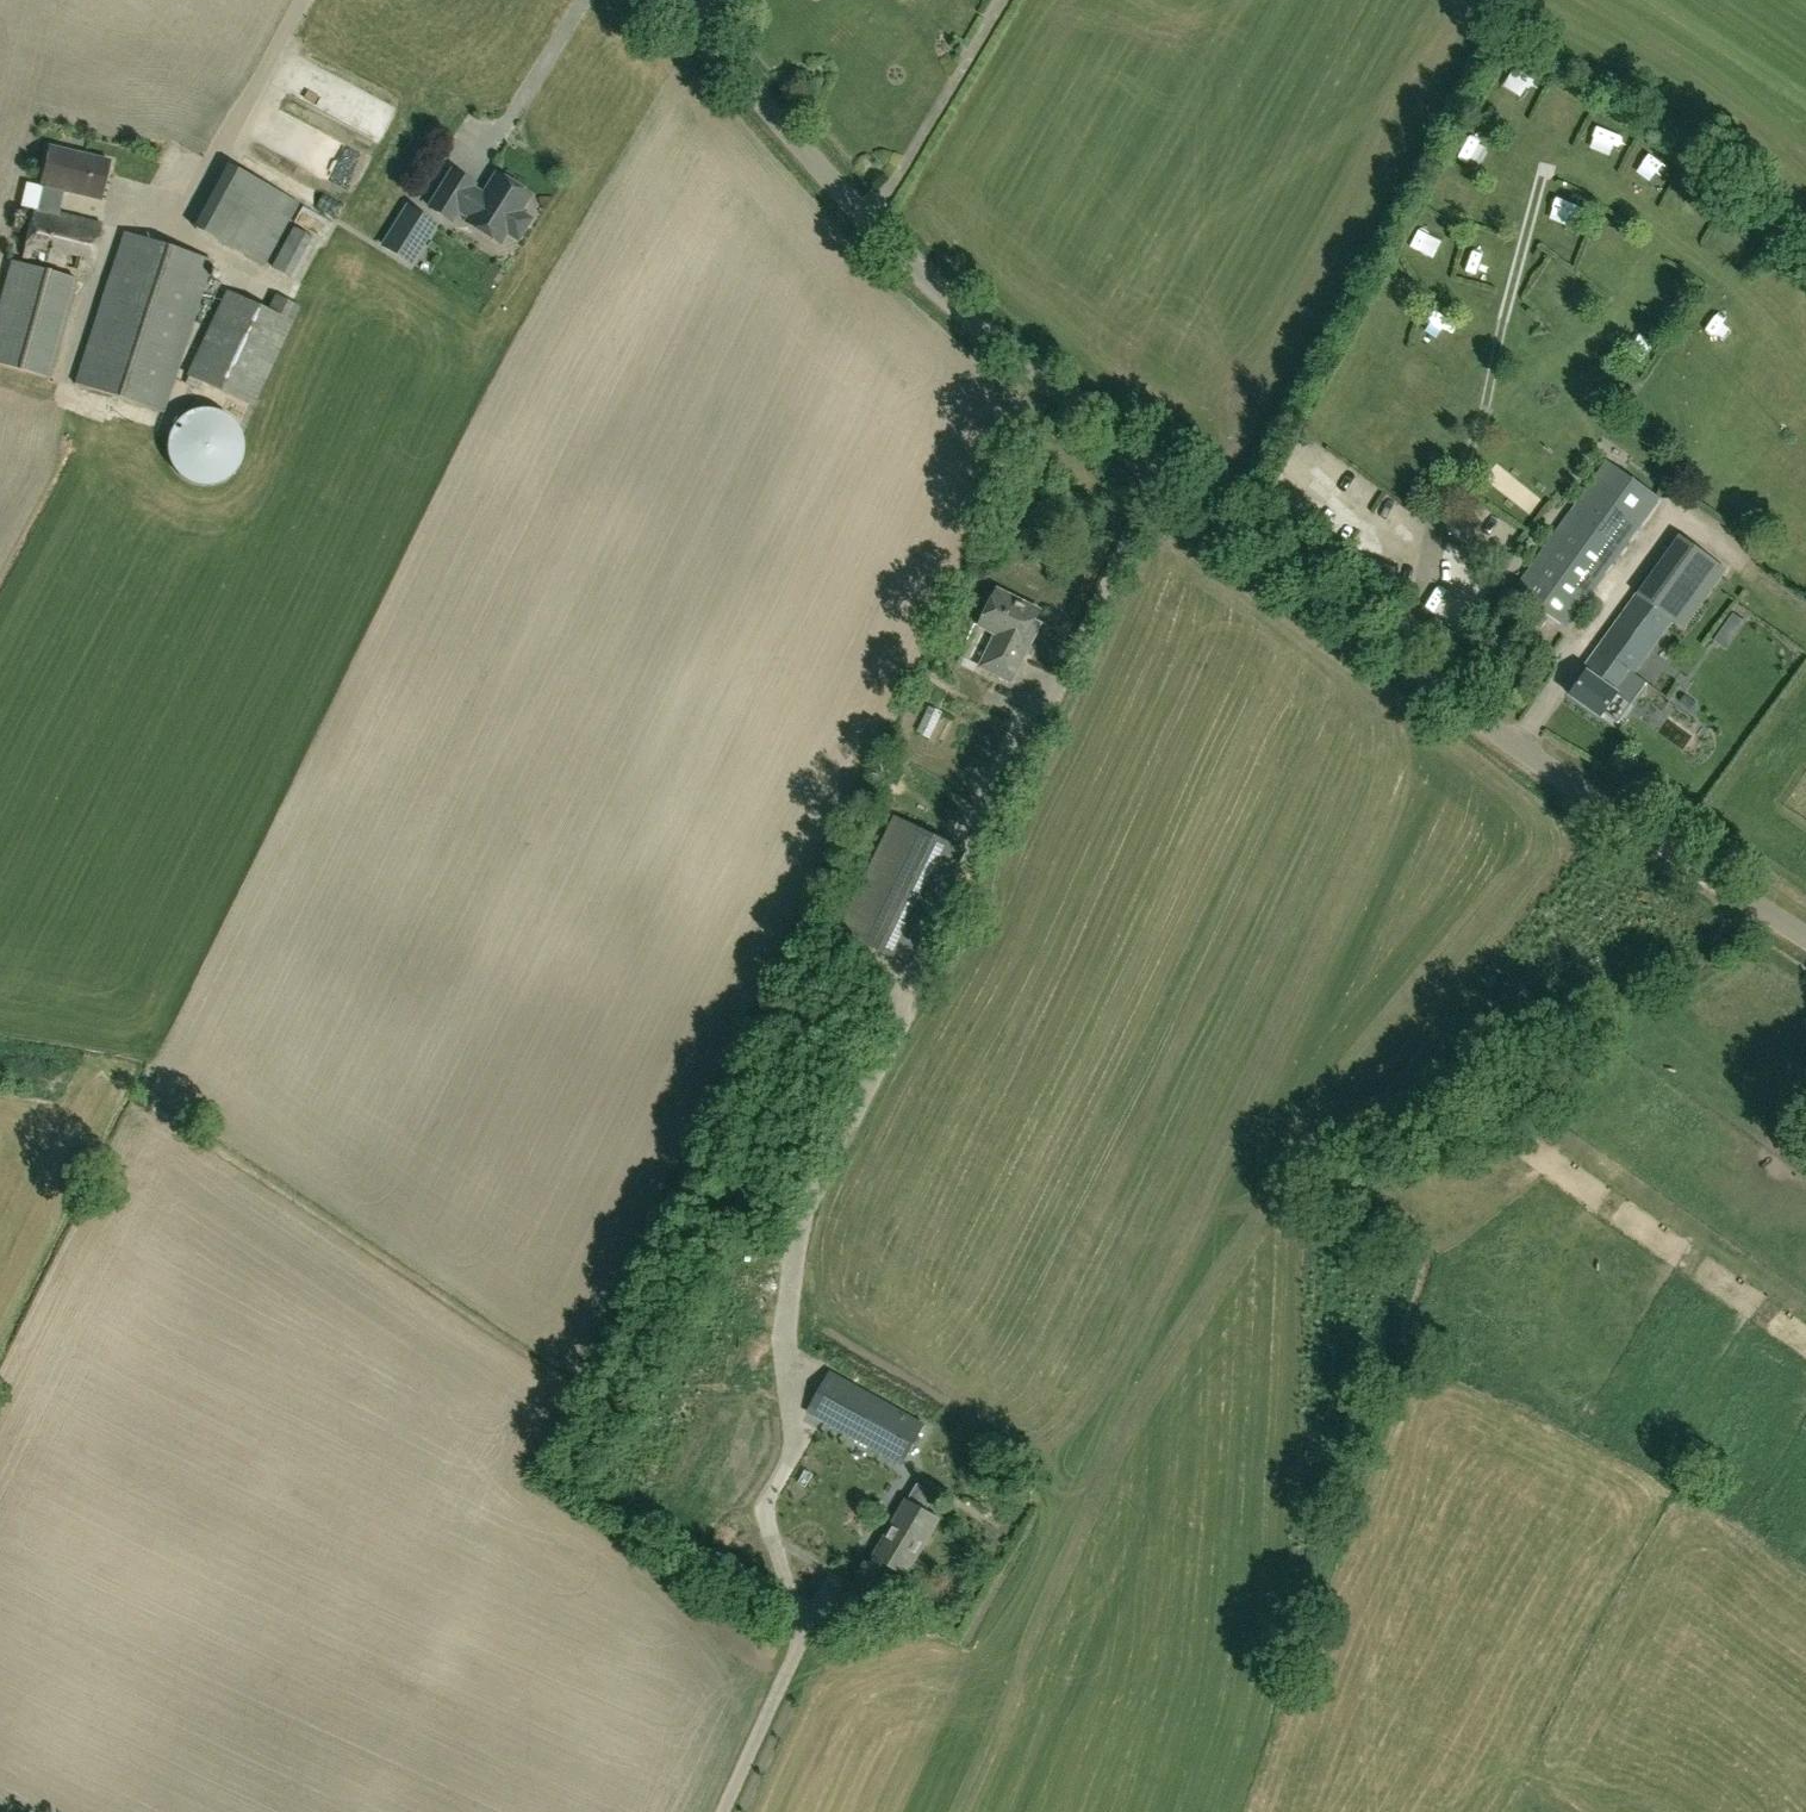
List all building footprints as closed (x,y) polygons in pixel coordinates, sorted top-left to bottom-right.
[(1482,122),(1471,140),(1488,151),(1499,133),(1482,122)] [(37,211),(26,258),(93,274),(104,225),(60,214),(65,191),(102,200),(111,162),(51,148),(42,187),(44,187),(38,212),(37,211)] [(1454,173),(1446,194),(1457,199),(1465,178),(1454,173)] [(456,176),(433,211),(455,225),(462,215),(474,223),(471,228),(502,249),(509,238),(520,246),(534,224),(523,217),(533,201),(500,180),(487,200),(476,193),(478,190),(456,176)] [(1579,214),(1589,193),(1577,188),(1567,209),(1579,214)] [(411,211),(387,250),(413,266),(437,228),(411,211)] [(298,275),(322,233),(299,220),(275,262),(298,275)] [(1412,231),(1426,248),(1440,237),(1426,220),(1412,231)] [(1593,252),(1619,263),(1629,238),(1604,227),(1593,252)] [(165,412),(215,261),(126,232),(77,384),(165,412)] [(80,280),(20,263),(12,261),(0,305),(0,365),(52,379),(80,280)] [(189,375),(254,406),(300,306),(277,295),(270,310),(229,291),(189,375)] [(1426,313),(1440,333),(1457,320),(1443,301),(1426,313)] [(196,410),(191,412),(187,414),(184,415),(181,418),(178,421),(174,426),(172,432),(168,444),(169,451),(170,459),(172,464),(175,470),(181,476),(195,483),(201,485),(208,485),(215,484),(220,482),(226,479),(231,475),(235,472),(239,467),(242,462),(245,456),(245,449),(245,441),(243,435),(241,431),(239,427),(236,422),(232,419),(228,416),(224,413),(218,411),(212,410),(206,409),(201,409),(196,410)] [(1569,627),(1657,504),(1604,467),(1517,590),(1569,627)] [(1670,623),(1683,632),(1724,573),(1678,540),(1600,651),(1608,656),(1637,676),(1638,675),(1635,673),(1670,623)] [(984,666),(1014,682),(1034,643),(1029,640),(1044,612),(1002,590),(983,626),(1005,637),(1000,645),(996,643),(984,666)] [(1622,698),(1637,676),(1608,656),(1593,677),(1590,674),(1573,697),(1602,718),(1618,695),(1622,698)] [(964,852),(896,819),(841,932),(909,965),(964,852)] [(832,1371),(809,1410),(884,1454),(921,1475),(944,1436),(907,1414),(832,1371)] [(941,1519),(929,1512),(937,1495),(920,1485),(910,1501),(909,1501),(876,1558),(908,1576),(941,1519)]
